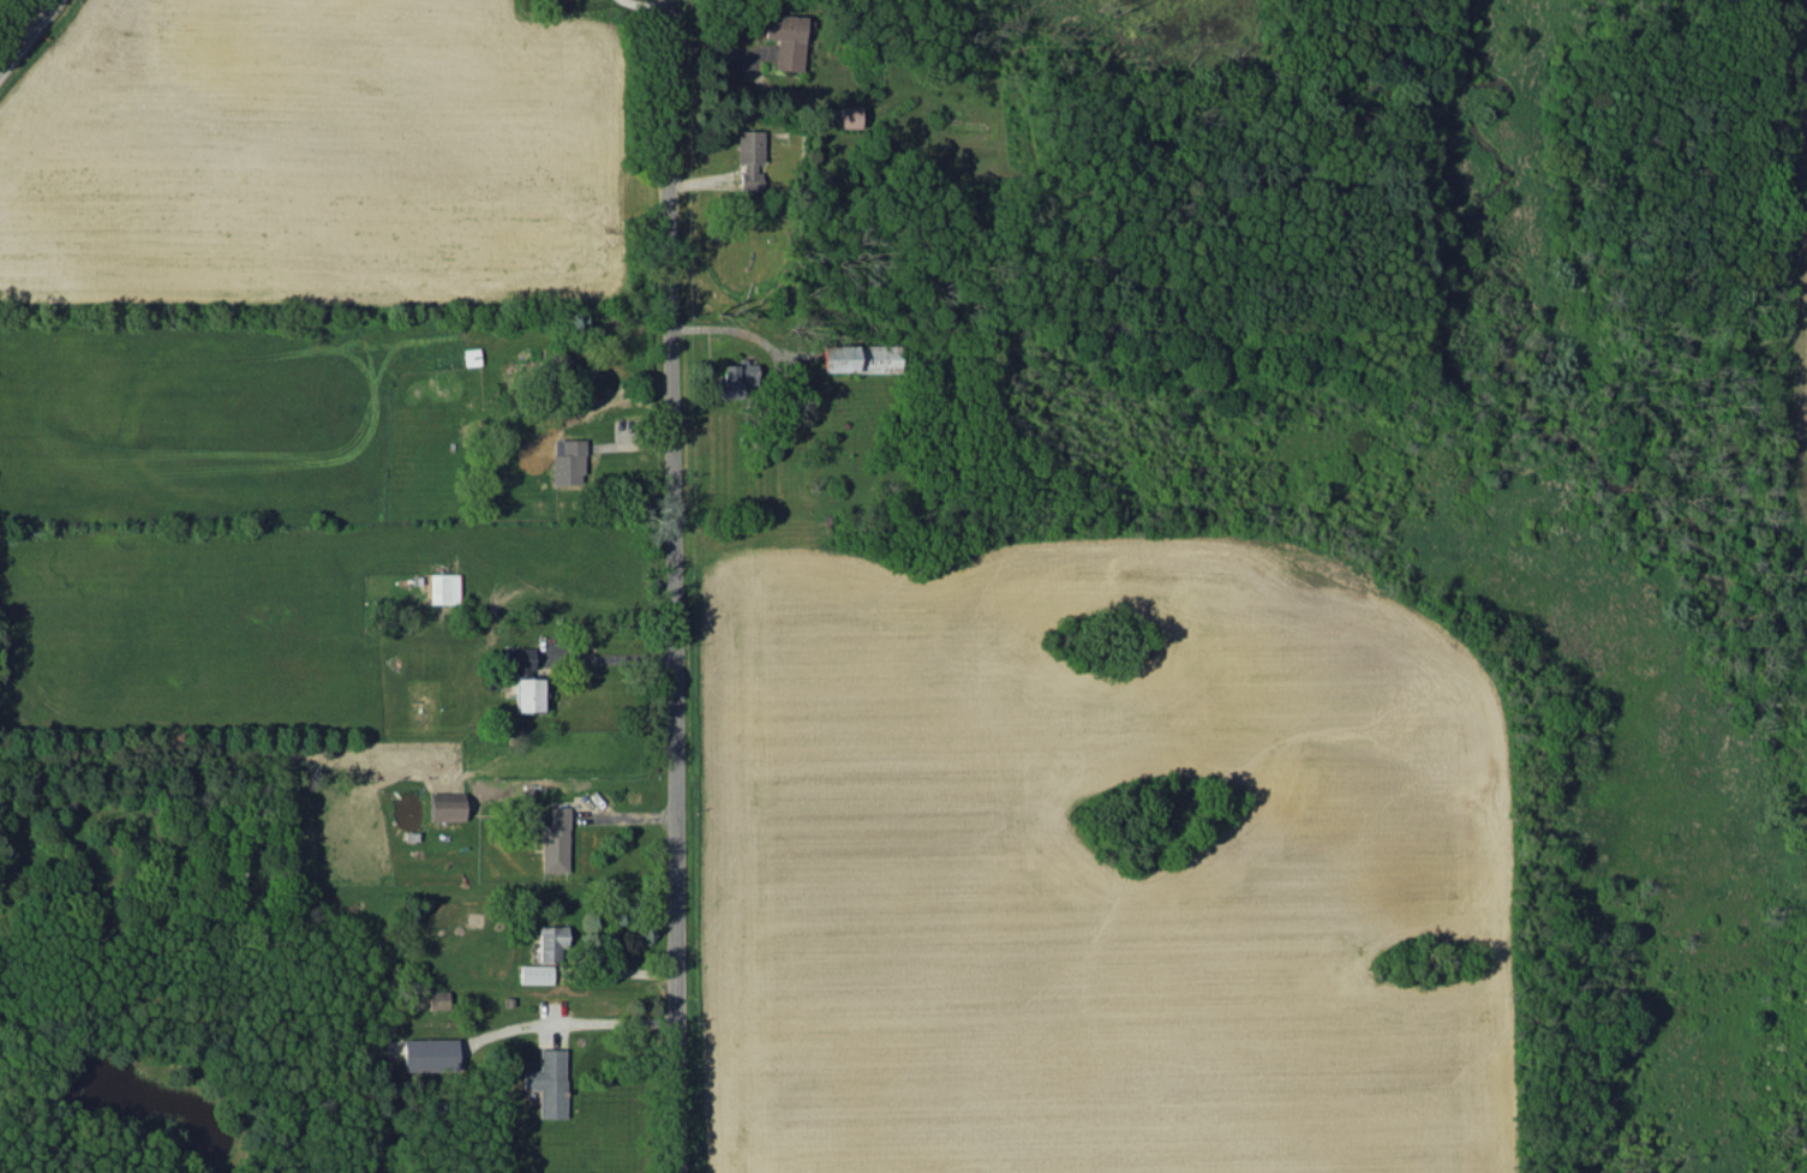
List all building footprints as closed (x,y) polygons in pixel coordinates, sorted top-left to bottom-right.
[(774,38),(772,68),(799,70),(803,15),(763,12),(761,37),(774,38)] [(858,105),(836,104),(836,127),(857,127),(858,105)] [(760,129),(735,129),(734,162),(739,162),(738,190),(759,190),(760,129)] [(820,371),(897,372),(897,344),(820,343),(820,371)] [(756,361),(721,362),(721,374),(716,374),(717,397),(739,397),(739,387),(756,387),(756,361)] [(552,484),(584,483),(583,438),(551,438),(552,484)] [(429,572),(428,603),(458,603),(458,573),(429,572)] [(503,669),(513,669),(513,674),(531,674),(532,647),(504,646),(503,669)] [(515,710),(541,710),(541,677),(515,677),(515,710)] [(428,792),(428,820),(463,819),(462,791),(428,792)] [(567,807),(540,808),(541,872),(568,871),(567,807)] [(536,926),(537,961),(566,960),(565,924),(536,926)] [(519,983),(552,983),(552,964),(519,964),(519,983)] [(447,990),(428,990),(429,1008),(447,1007),(447,990)] [(455,1038),(401,1039),(402,1070),(456,1069),(455,1038)] [(537,1117),(563,1117),(564,1048),(538,1048),(538,1068),(522,1068),(522,1088),(537,1088),(537,1117)]
